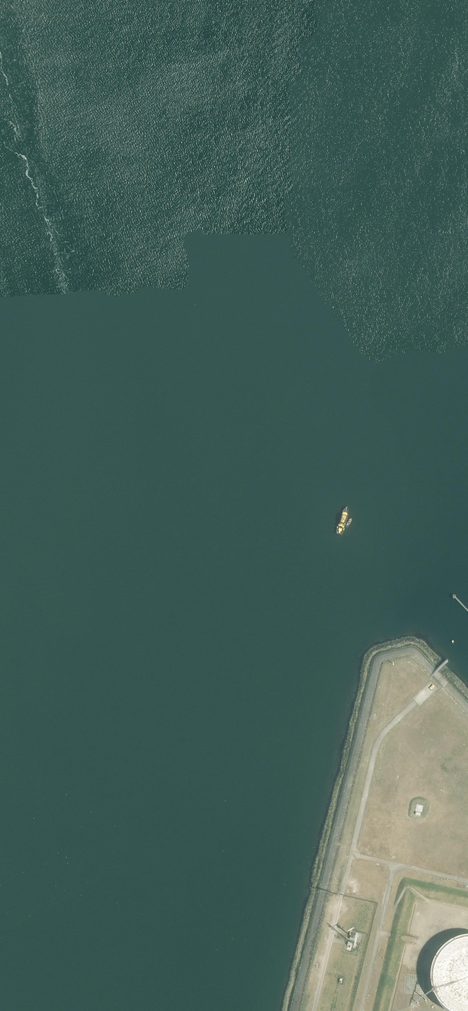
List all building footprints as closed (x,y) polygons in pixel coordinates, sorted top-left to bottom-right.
[(456,947),(445,956),(438,967),(435,980),(436,994),(442,1006),(448,1010),(467,1010),(467,944),(456,947)]
